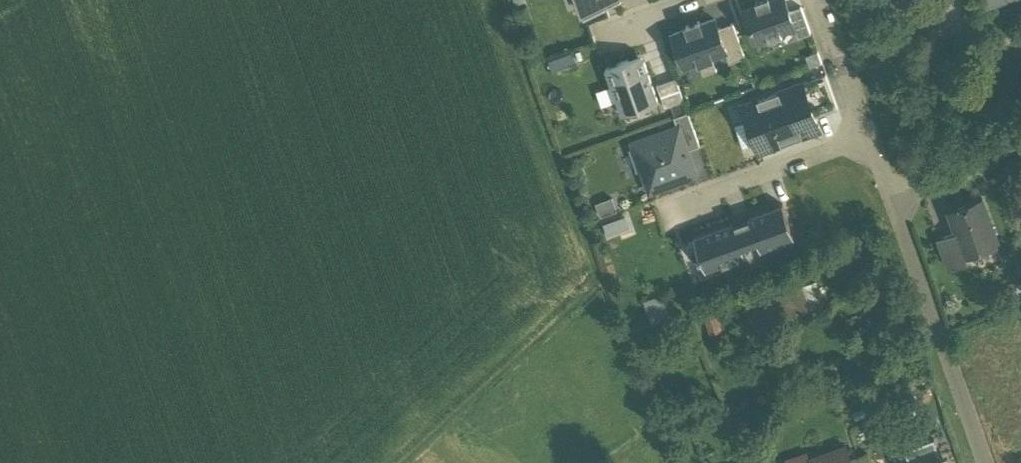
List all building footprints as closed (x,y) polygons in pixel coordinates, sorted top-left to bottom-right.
[(585,13),(615,3),(622,0),(581,0),(585,13)] [(745,13),(755,42),(794,29),(788,12),(784,0),(780,0),(770,4),(769,0),(766,0),(762,1),(757,3),(758,8),(745,13)] [(801,8),(788,12),(797,37),(810,33),(801,8)] [(687,30),(673,35),(685,67),(699,62),(703,75),(717,70),(712,57),(726,52),(718,29),(715,20),(701,25),(700,22),(693,24),(686,27),(687,30)] [(733,24),(718,29),(726,52),(730,63),(745,58),(733,24)] [(628,60),(607,67),(624,115),(660,103),(655,87),(645,60),(638,62),(629,65),(628,60)] [(826,76),(803,84),(815,118),(838,110),(826,76)] [(676,79),(655,87),(660,103),(662,109),(684,101),(682,95),(676,79)] [(815,118),(803,84),(743,106),(749,121),(757,143),(759,151),(800,137),(819,130),(817,122),(815,118)] [(674,119),(685,150),(700,145),(689,114),(674,119)] [(743,148),(757,143),(749,121),(735,126),(743,148)] [(671,182),(693,174),(685,150),(677,129),(634,144),(650,189),(671,182)] [(998,242),(982,198),(949,211),(956,231),(967,261),(968,261),(966,254),(998,242)] [(696,235),(708,269),(746,256),(742,245),(757,240),(761,251),(797,238),(785,204),(749,216),(749,218),(735,223),(735,221),(696,235)] [(956,231),(939,237),(950,268),(967,261),(956,231)] [(664,292),(646,297),(653,320),(671,314),(664,292)] [(911,462),(919,462),(940,456),(934,438),(906,448),(911,462)] [(810,458),(812,462),(853,462),(847,445),(810,458)] [(948,453),(940,456),(919,462),(951,462),(948,453)]
